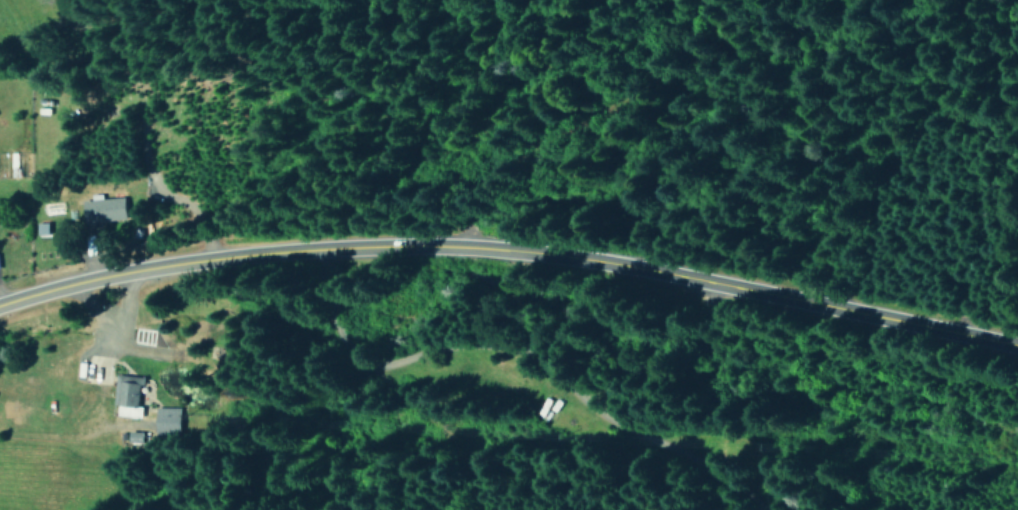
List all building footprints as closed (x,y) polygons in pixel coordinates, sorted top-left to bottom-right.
[(138,417),(139,406),(136,406),(138,376),(114,374),(111,404),(115,405),(114,415),(138,417)] [(154,433),(179,432),(178,407),(153,408),(154,433)]
